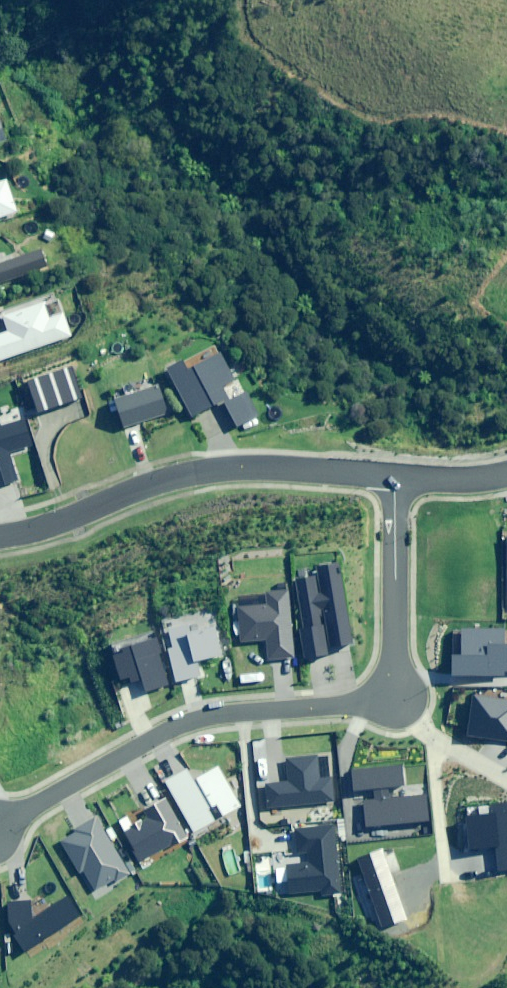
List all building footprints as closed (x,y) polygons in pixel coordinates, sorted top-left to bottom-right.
[(16,212),(6,181),(0,183),(0,218),(16,212)] [(46,269),(39,251),(0,265),(0,285),(46,269)] [(50,318),(44,300),(1,316),(7,332),(0,335),(0,361),(71,336),(63,313),(50,318)] [(238,380),(234,382),(214,345),(165,371),(189,419),(222,402),(236,428),(257,417),(238,380)] [(122,429),(166,415),(157,387),(113,401),(122,429)] [(0,427),(0,488),(16,484),(8,454),(32,448),(24,420),(0,427)]
